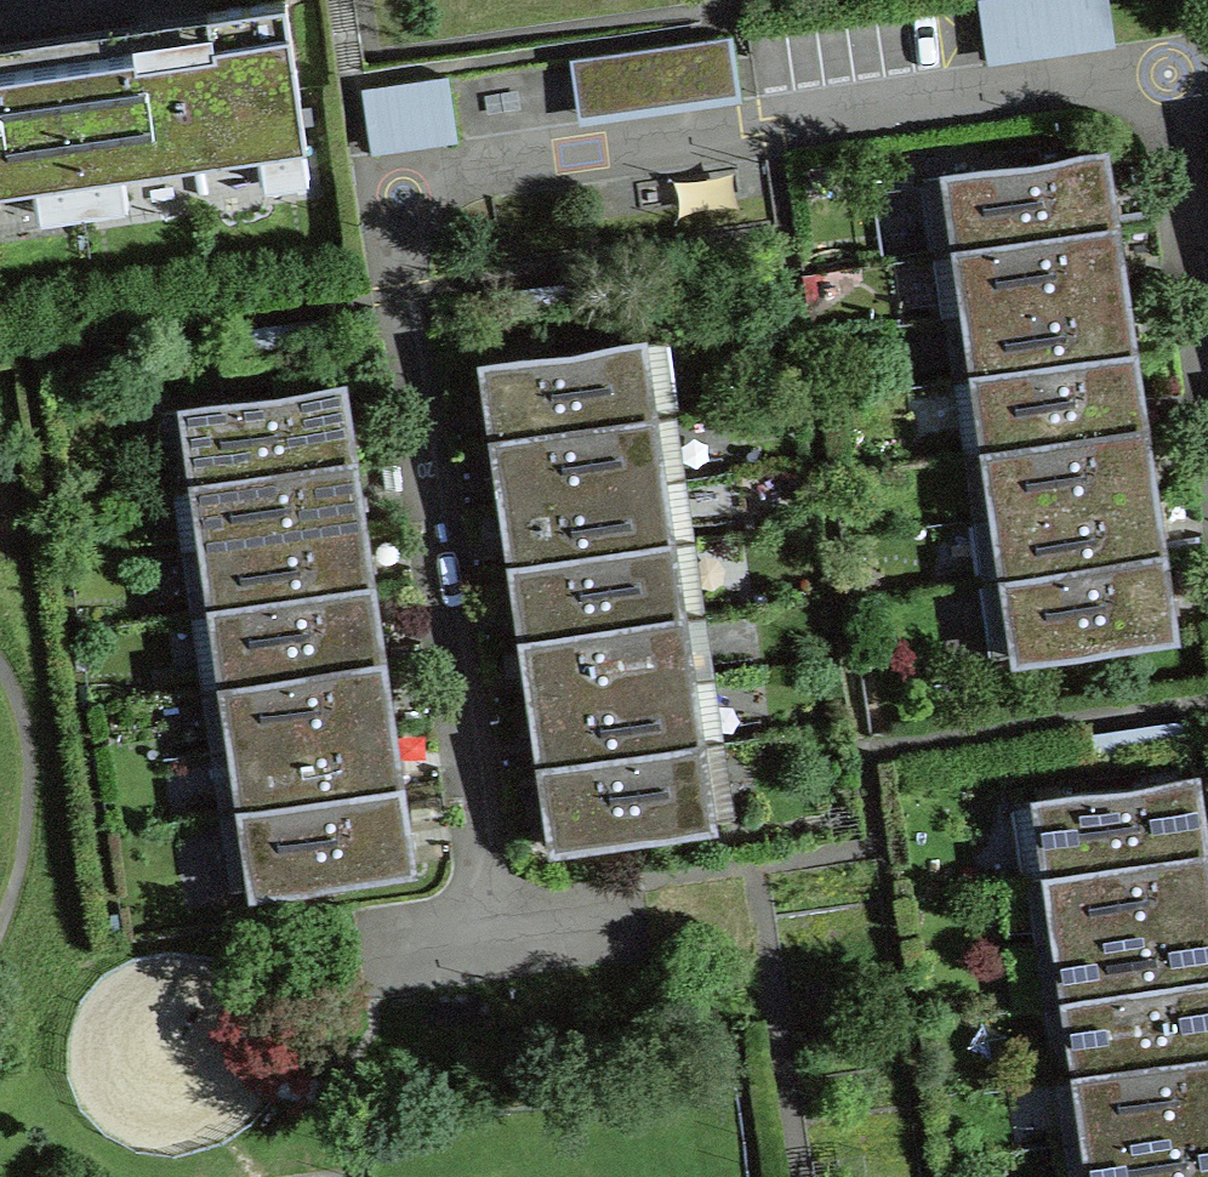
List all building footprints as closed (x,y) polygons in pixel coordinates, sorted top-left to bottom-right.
[(285,0),(206,11),(212,48),(137,59),(136,51),(57,63),(0,71),(0,188),(35,183),(40,213),(124,201),(120,171),(260,151),(264,181),(305,175),(301,145),(306,144),(285,0)] [(987,63),(1115,47),(1109,0),(979,0),(987,63)] [(731,33),(572,56),(581,122),(741,99),(731,33)] [(363,84),(372,150),(459,138),(450,72),(363,84)] [(958,251),(1115,228),(1108,184),(1103,151),(947,173),(958,251)] [(1115,228),(958,251),(967,313),(1124,291),(1118,253),(1115,228)] [(967,313),(977,376),(1133,353),(1127,317),(1124,291),(967,313)] [(641,340),(485,363),(489,396),(496,440),(652,418),(641,340)] [(987,451),(1144,428),(1137,384),(1133,353),(977,376),(987,451)] [(196,484),(352,461),(345,417),(341,384),(184,407),(196,484)] [(505,503),(661,480),(652,418),(496,440),(500,466),(505,503)] [(1144,428),(987,451),(997,514),(1153,491),(1146,447),(1144,428)] [(352,461),(196,484),(205,547),(361,524),(355,481),(352,461)] [(514,566),(670,543),(661,480),(505,503),(508,522),(514,566)] [(1156,511),(1153,491),(997,514),(1006,576),(1162,554),(1156,511)] [(361,524),(205,547),(214,609),(370,587),(364,542),(361,524)] [(525,641),(681,618),(670,543),(514,566),(518,591),(525,641)] [(1165,579),(1162,554),(1006,576),(1017,654),(1173,631),(1165,579)] [(370,587),(214,609),(225,684),(381,662),(374,615),(370,587)] [(534,703),(690,681),(681,618),(525,641),(528,659),(534,703)] [(381,662),(225,684),(234,747),(390,724),(384,680),(381,662)] [(690,681),(534,703),(537,723),(543,766),(699,743),(690,681)] [(1190,745),(1185,715),(1088,730),(1093,761),(1190,745)] [(390,724),(234,747),(243,810),(399,787),(393,742),(390,724)] [(699,743),(543,766),(547,790),(555,844),(710,821),(699,743)] [(1049,875),(1205,852),(1198,803),(1194,775),(1038,798),(1049,875)] [(254,887),(410,865),(403,815),(399,787),(243,810),(254,887)] [(1058,938),(1207,916),(1207,872),(1205,852),(1049,875),(1058,938)] [(1068,1000),(1207,980),(1207,916),(1058,938),(1068,1000)] [(1068,1000),(1078,1075),(1207,1057),(1207,980),(1068,1000)] [(1207,1121),(1207,1057),(1078,1075),(1087,1138),(1207,1121)] [(1087,1138),(1093,1176),(1207,1176),(1207,1121),(1087,1138)]
